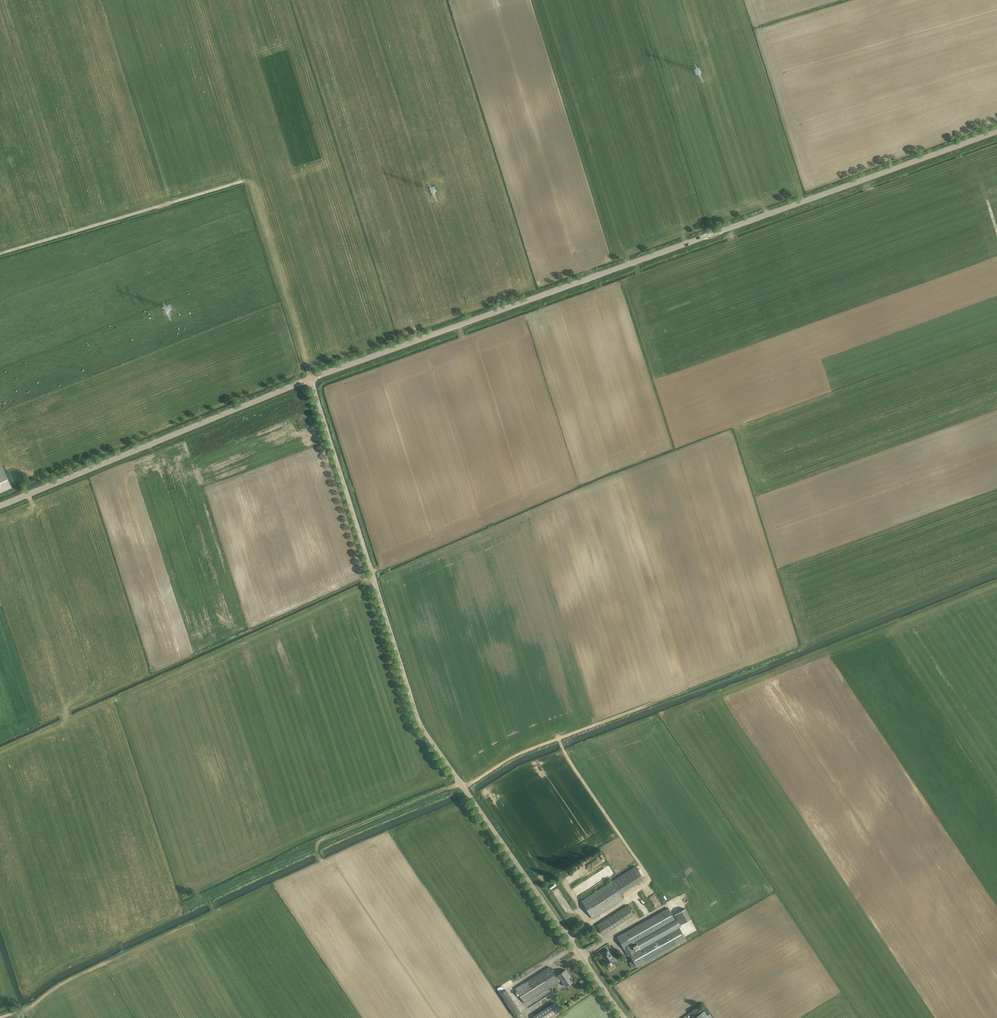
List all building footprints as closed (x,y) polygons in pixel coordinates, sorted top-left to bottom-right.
[(581,901),(592,918),(624,898),(621,894),(644,879),(636,866),(581,901)] [(597,925),(603,934),(634,914),(628,904),(597,925)] [(628,955),(629,954),(636,966),(686,939),(669,908),(617,937),(628,955)] [(685,909),(675,914),(680,925),(691,919),(685,909)] [(616,962),(607,949),(602,953),(606,960),(604,962),(608,967),(616,962)] [(568,966),(575,963),(573,958),(565,961),(568,966)] [(559,981),(549,966),(515,988),(525,1003),(559,981)] [(565,970),(558,975),(565,986),(573,981),(565,970)] [(520,1011),(506,989),(500,993),(515,1015),(520,1011)] [(554,1002),(533,1016),(535,1017),(548,1017),(559,1011),(554,1002)] [(693,1017),(709,1017),(705,1010),(693,1016),(693,1017)]
